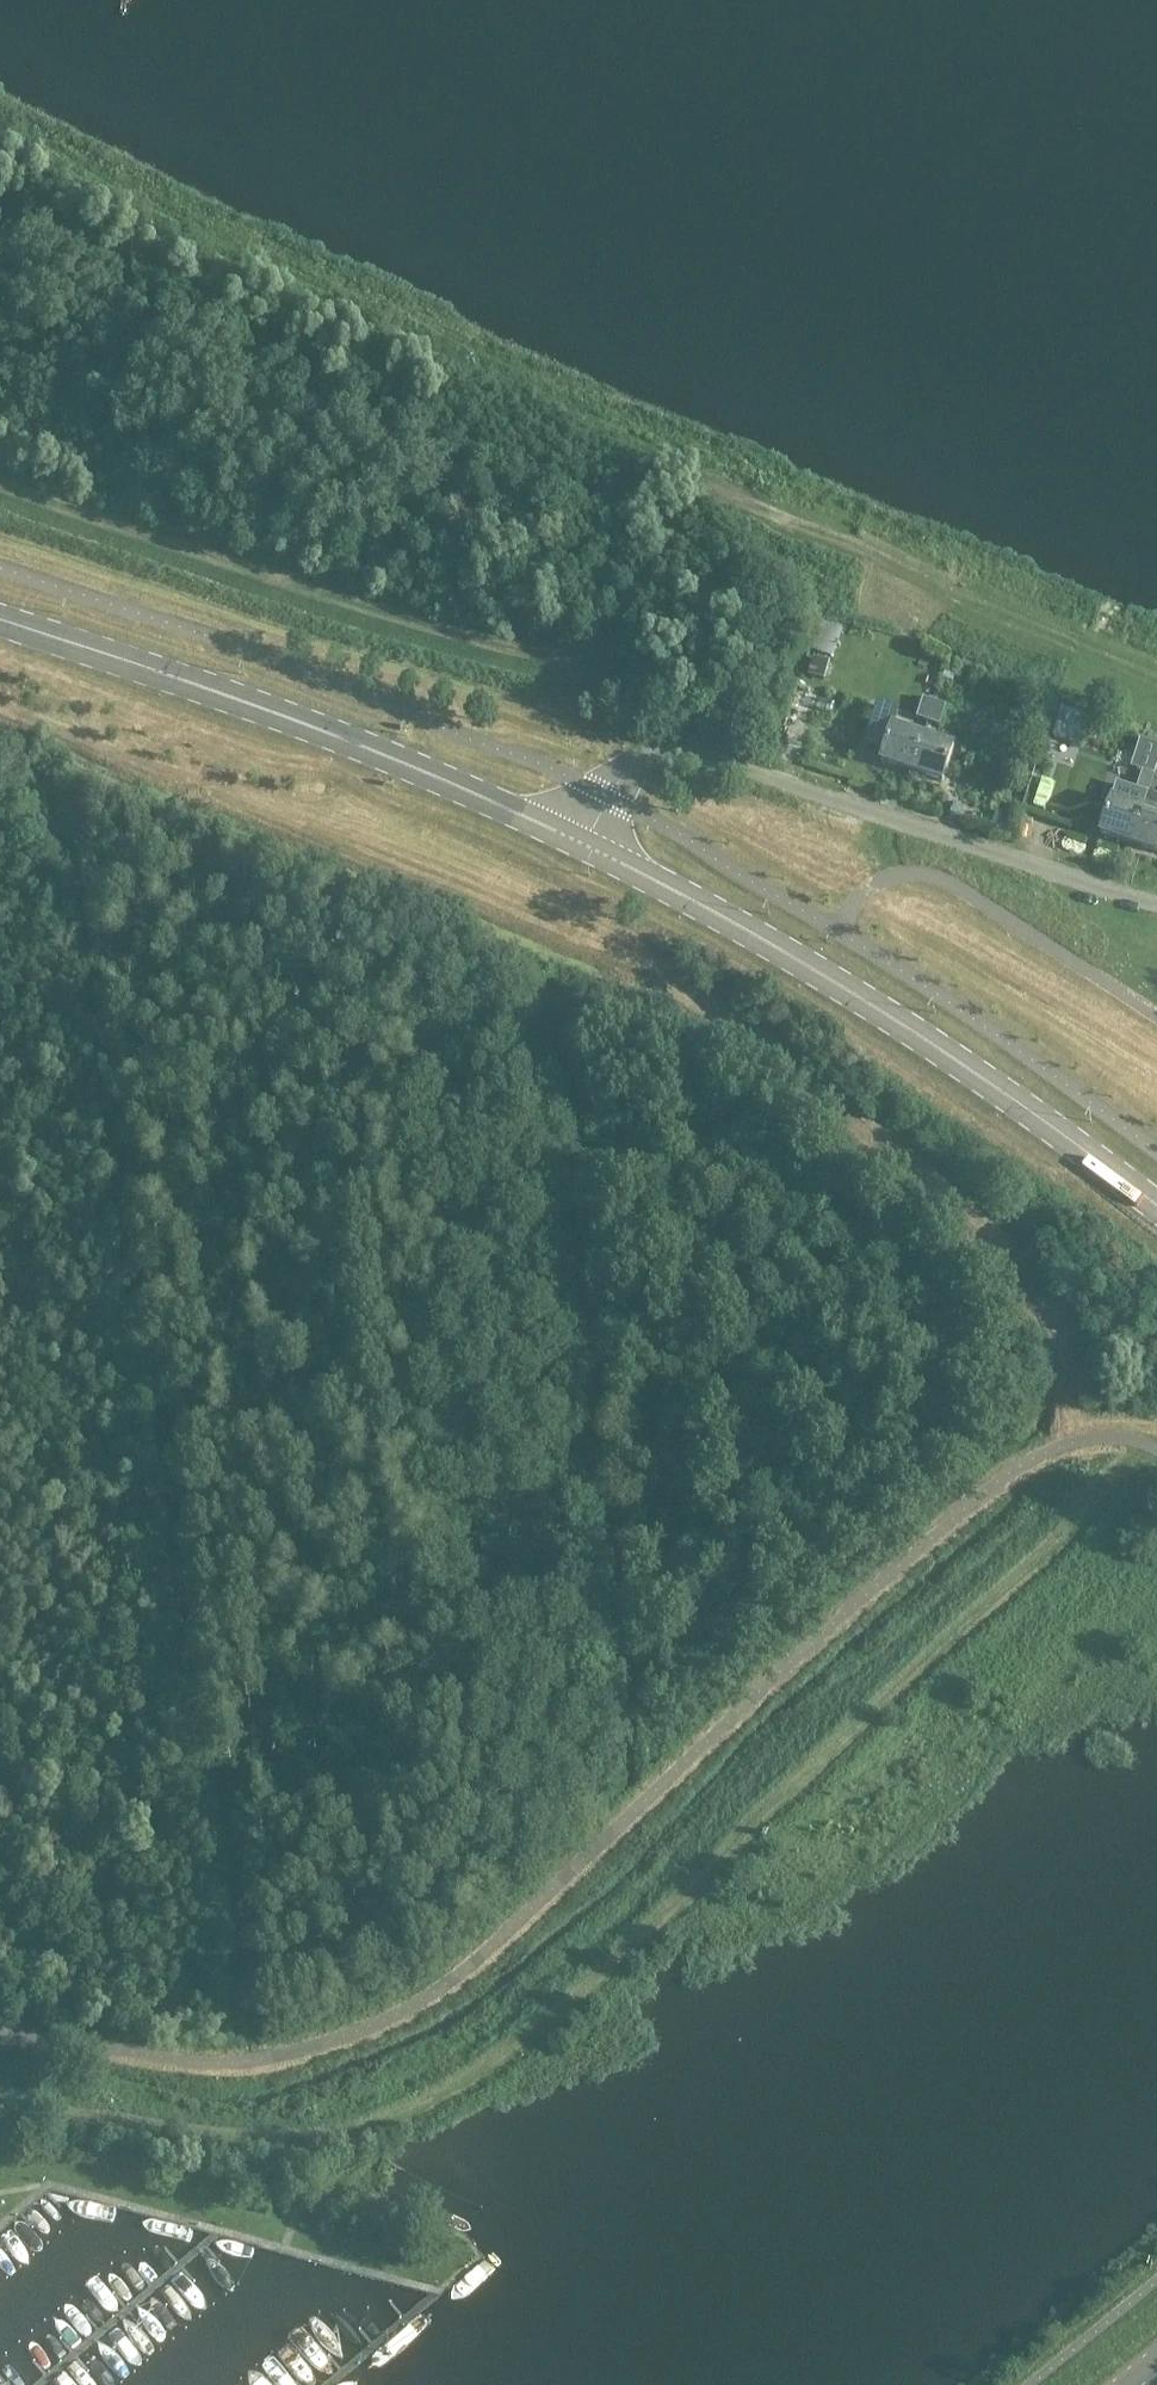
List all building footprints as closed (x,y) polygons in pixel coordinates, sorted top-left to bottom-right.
[(813,658),(808,675),(825,680),(825,678),(830,663),(813,658)] [(943,677),(945,678),(941,694),(947,696),(951,680),(953,681),(955,671),(945,668),(943,677)] [(916,718),(927,722),(934,702),(923,699),(916,718)] [(945,706),(934,702),(927,722),(939,725),(945,706)] [(892,726),(880,761),(911,771),(923,736),(892,726)] [(923,736),(911,771),(941,781),(953,746),(923,736)] [(1142,737),(1132,766),(1154,774),(1156,764),(1156,742),(1142,737)] [(1136,790),(1147,794),(1154,774),(1143,771),(1136,790)] [(1147,794),(1156,797),(1156,775),(1154,774),(1147,794)] [(1131,844),(1143,808),(1147,794),(1116,784),(1100,833),(1131,844)] [(1143,808),(1131,844),(1156,852),(1156,813),(1143,808)] [(1010,816),(996,812),(992,825),(1005,829),(1010,816)]
